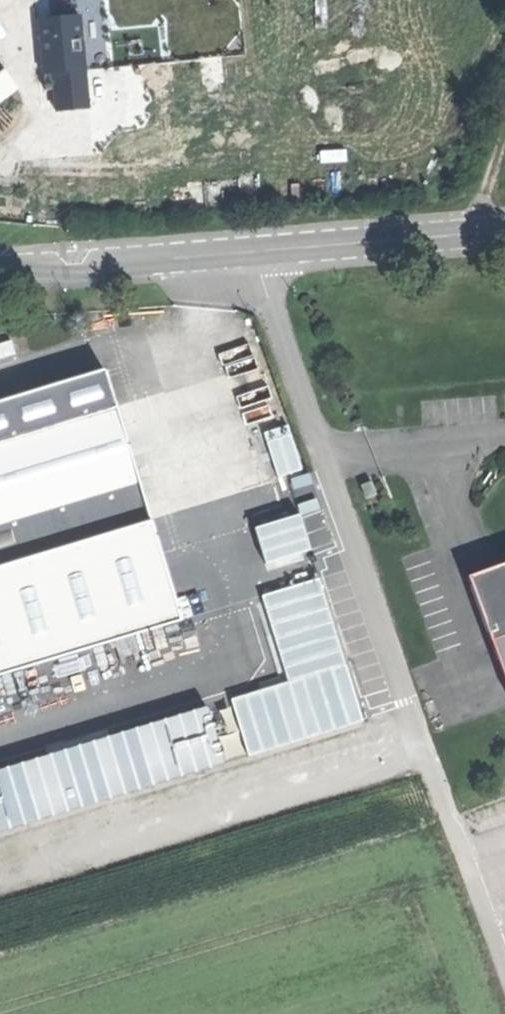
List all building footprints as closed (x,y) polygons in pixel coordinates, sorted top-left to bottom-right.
[(88,109),(79,15),(38,19),(43,74),(52,73),(56,112),(88,109)] [(19,87),(5,67),(0,71),(0,101),(19,87)] [(115,401),(104,365),(0,395),(0,437),(115,401)] [(145,502),(115,401),(0,437),(0,547),(145,502)] [(263,431),(280,477),(305,468),(288,422),(263,431)] [(366,492),(375,488),(370,475),(360,479),(366,492)] [(181,617),(145,502),(0,547),(0,673),(181,617)] [(258,528),(270,566),(314,553),(302,514),(258,528)] [(465,572),(504,684),(504,557),(465,572)] [(233,698),(251,757),(366,722),(321,579),(265,596),(291,680),(233,698)] [(0,763),(0,826),(248,758),(231,699),(0,763)]
